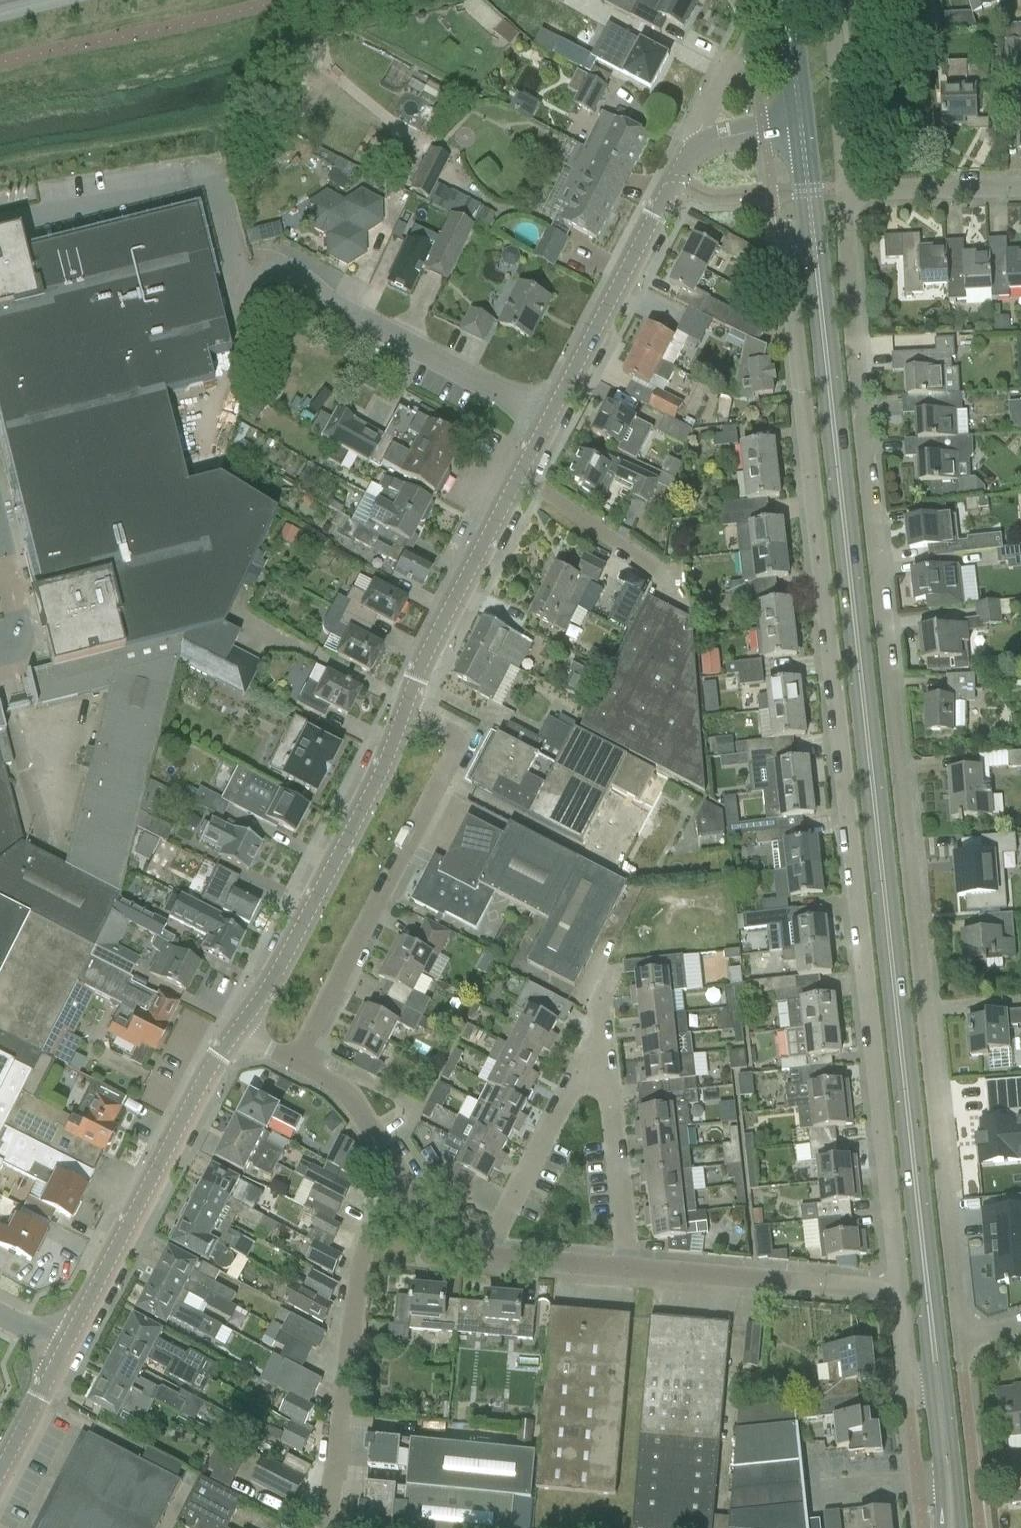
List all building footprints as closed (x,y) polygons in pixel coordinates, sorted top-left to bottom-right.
[(604,4),(631,17),(659,32),(666,20),(683,29),(697,3),(692,0),(667,0),(663,7),(649,0),(639,0),(639,1),(636,0),(606,0),(604,4)] [(982,12),(981,10),(996,5),(994,0),(968,0),(972,15),(982,12)] [(971,13),(943,15),(946,29),(976,28),(972,15),(971,13)] [(504,23),(494,34),(500,39),(510,28),(504,23)] [(592,56),(591,58),(597,61),(623,75),(651,90),(668,57),(641,42),(608,25),(592,56)] [(1020,75),(1020,41),(1005,41),(1005,75),(1020,75)] [(947,90),(941,90),(942,127),(962,126),(962,131),(978,131),(977,120),(976,120),(976,95),(988,94),(988,67),(946,68),(947,90)] [(577,71),(568,90),(578,95),(573,104),(593,115),(608,87),(588,77),(577,71)] [(517,91),(510,108),(532,118),(539,101),(517,91)] [(466,93),(463,100),(469,103),(472,96),(466,93)] [(617,121),(603,114),(585,149),(631,173),(650,137),(617,120),(617,121)] [(912,169),(927,165),(919,139),(904,144),(912,169)] [(316,148),(311,157),(332,169),(326,181),(342,191),(350,177),(355,169),(338,159),(337,160),(316,148)] [(430,149),(409,190),(427,199),(428,199),(435,185),(448,159),(430,149)] [(585,149),(569,179),(615,203),(631,173),(585,149)] [(571,209),(563,224),(596,241),(615,203),(569,179),(558,202),(571,209)] [(379,223),(379,203),(360,193),(343,203),(325,194),(308,205),(309,226),(327,236),(327,256),(346,265),(363,254),(363,234),(379,223)] [(481,207),(473,225),(486,231),(495,214),(481,207)] [(220,314),(194,211),(23,254),(18,231),(0,235),(0,369),(220,314)] [(432,252),(424,270),(446,280),(472,226),(450,215),(439,239),(432,252)] [(249,245),(281,238),(278,227),(246,235),(249,245)] [(413,227),(386,284),(408,294),(420,268),(424,270),(432,252),(417,245),(423,232),(413,227)] [(554,267),(555,265),(569,239),(549,228),(533,256),(536,258),(554,267)] [(706,272),(709,266),(718,248),(695,236),(682,260),(706,272)] [(749,266),(757,251),(729,236),(720,251),(749,266)] [(914,250),(914,237),(884,238),(885,260),(902,259),(904,301),(912,300),(912,297),(923,296),(922,288),(947,286),(945,248),(914,250)] [(988,241),(989,254),(991,291),(991,299),(991,303),(998,302),(998,298),(1010,298),(1009,290),(1020,290),(1020,253),(1001,254),(1000,240),(988,241)] [(957,242),(945,243),(945,248),(947,286),(948,301),(948,305),(955,304),(955,301),(966,300),(966,293),(991,291),(989,254),(958,256),(957,242)] [(505,251),(502,258),(505,265),(512,269),(519,266),(522,259),(519,252),(513,249),(505,251)] [(676,271),(670,284),(682,290),(676,301),(689,308),(699,314),(706,299),(709,300),(710,298),(696,290),(706,272),(682,260),(681,262),(678,260),(673,270),(676,271)] [(530,340),(550,298),(519,284),(499,325),(530,340)] [(706,299),(699,314),(712,320),(715,322),(725,327),(733,312),(709,300),(706,299)] [(752,305),(745,337),(758,344),(772,316),(752,305)] [(680,324),(675,333),(676,334),(687,339),(688,339),(700,345),(712,320),(699,314),(689,308),(680,324)] [(483,342),(491,324),(492,321),(471,311),(461,331),(483,342)] [(163,395),(212,382),(207,359),(230,353),(220,314),(0,369),(0,425),(2,435),(163,395)] [(994,318),(995,332),(1001,332),(1009,331),(1008,317),(994,318)] [(962,324),(952,325),(952,334),(962,334),(962,324)] [(674,338),(666,334),(649,325),(636,350),(672,368),(687,339),(676,334),(674,338)] [(731,331),(725,343),(739,350),(745,338),(731,331)] [(773,371),(771,358),(767,354),(768,349),(758,344),(745,337),(732,397),(754,401),(754,396),(775,393),(773,384),(777,383),(775,370),(773,371)] [(931,352),(892,354),(893,367),(906,366),(907,372),(908,397),(945,395),(944,370),(952,370),(951,360),(955,359),(954,339),(934,340),(935,352),(931,352)] [(667,384),(675,370),(672,368),(636,350),(623,374),(649,387),(654,377),(667,384)] [(675,420),(683,404),(657,390),(649,408),(675,420)] [(908,397),(903,397),(904,410),(916,409),(918,440),(955,438),(968,437),(967,411),(962,412),(962,401),(965,401),(964,394),(961,394),(959,394),(945,395),(908,397)] [(163,395),(2,435),(33,557),(35,566),(39,581),(41,589),(43,596),(36,597),(35,598),(33,598),(35,604),(40,624),(41,630),(43,638),(51,669),(182,636),(176,660),(215,681),(244,695),(247,689),(249,685),(260,663),(232,648),(240,634),(223,625),(243,583),(250,566),(257,552),(262,541),(275,513),(218,477),(186,485),(183,474),(163,395)] [(256,421),(264,408),(248,399),(240,411),(256,421)] [(607,405),(593,433),(611,442),(621,447),(618,452),(636,461),(652,429),(635,420),(635,419),(625,414),(607,405)] [(353,420),(334,410),(332,414),(319,437),(334,446),(347,453),(378,470),(380,467),(435,496),(435,495),(440,493),(448,478),(448,473),(448,472),(445,471),(461,442),(434,427),(439,418),(420,408),(415,417),(410,415),(409,414),(408,415),(397,409),(381,440),(351,424),(353,420)] [(682,446),(691,430),(664,417),(656,432),(682,446)] [(238,423),(233,431),(244,437),(249,430),(238,423)] [(714,448),(738,446),(736,434),(713,437),(714,448)] [(918,440),(905,440),(906,458),(919,458),(920,484),(931,484),(933,500),(953,497),(974,493),(985,491),(984,488),(974,478),(970,479),(957,479),(957,461),(969,460),(973,455),(972,437),(968,437),(955,438),(918,440)] [(246,457),(251,447),(240,441),(235,451),(246,457)] [(744,473),(777,470),(774,441),(741,445),(744,473)] [(334,446),(327,460),(340,467),(347,453),(334,446)] [(624,463),(623,465),(598,453),(595,458),(583,452),(569,480),(582,486),(581,489),(594,498),(606,474),(635,488),(631,496),(648,504),(660,480),(624,463)] [(311,491),(319,476),(305,468),(297,482),(311,491)] [(777,470),(744,473),(747,501),(767,499),(780,498),(777,470)] [(377,501),(418,523),(419,521),(422,522),(425,521),(428,515),(427,512),(424,510),(428,502),(411,493),(382,478),(377,488),(382,491),(377,501)] [(379,539),(408,554),(413,544),(408,541),(418,523),(377,501),(362,530),(379,539)] [(738,503),(720,504),(721,516),(749,513),(747,501),(738,503)] [(749,513),(721,516),(722,528),(736,527),(739,554),(785,549),(782,521),(770,522),(750,524),(749,513)] [(937,518),(906,522),(909,550),(927,548),(928,560),(954,557),(954,556),(967,554),(967,555),(996,551),(1002,550),(1002,549),(1001,535),(967,539),(967,542),(958,543),(955,517),(937,519),(937,518)] [(362,530),(347,521),(340,532),(338,532),(336,536),(349,543),(350,540),(373,551),(397,564),(392,574),(420,589),(432,567),(408,554),(379,539),(362,530)] [(286,529),(281,542),(292,547),(298,534),(286,529)] [(996,551),(998,564),(1008,563),(1008,570),(1020,569),(1020,547),(1002,549),(1002,550),(996,551)] [(742,583),(728,584),(729,595),(754,593),(767,591),(766,580),(776,579),(788,577),(785,549),(739,554),(742,583)] [(598,584),(606,568),(586,557),(576,577),(556,567),(543,592),(578,609),(592,581),(598,584)] [(250,566),(243,583),(253,588),(261,571),(250,566)] [(964,607),(960,568),(912,573),(915,601),(928,600),(929,611),(930,611),(930,610),(964,607)] [(336,598),(331,608),(365,626),(371,616),(392,627),(406,601),(388,592),(373,584),(366,597),(350,588),(344,601),(336,598)] [(626,630),(644,596),(625,586),(607,621),(626,630)] [(565,634),(578,609),(543,592),(531,616),(565,634)] [(754,593),(729,595),(731,607),(755,604),(754,593)] [(704,793),(695,663),(692,623),(692,620),(647,598),(581,727),(704,793)] [(778,602),(759,604),(762,632),(794,628),(791,600),(778,602)] [(999,603),(975,606),(977,620),(978,628),(987,627),(1002,625),(1001,617),(1008,616),(1011,615),(1009,602),(1006,602),(999,603)] [(323,623),(322,627),(323,631),(327,634),(329,636),(322,649),(336,656),(350,664),(368,673),(381,648),(360,637),(365,626),(331,608),(323,623)] [(484,618),(470,645),(496,659),(495,660),(510,667),(517,651),(526,655),(532,643),(484,618)] [(920,644),(916,645),(918,658),(922,658),(922,661),(925,661),(926,671),(950,672),(949,660),(962,659),(961,645),(969,644),(968,633),(987,631),(987,627),(978,628),(977,620),(955,622),(956,627),(938,629),(938,626),(918,629),(920,644)] [(762,632),(756,633),(758,656),(764,656),(765,660),(797,657),(796,655),(795,644),(799,644),(797,630),(794,630),(794,628),(762,632)] [(108,690),(173,673),(176,660),(182,636),(51,669),(50,669),(50,670),(28,676),(27,675),(25,676),(26,683),(28,682),(33,702),(31,703),(33,710),(36,709),(35,708),(108,690)] [(501,684),(510,667),(495,660),(496,659),(470,645),(454,677),(476,688),(473,692),(492,702),(501,684)] [(599,652),(593,664),(606,671),(612,659),(599,652)] [(585,703),(601,674),(576,661),(570,672),(572,673),(563,692),(585,703)] [(761,661),(725,665),(726,676),(726,677),(738,676),(738,675),(762,672),(761,661)] [(306,681),(295,704),(323,719),(329,708),(346,716),(359,691),(325,674),(326,672),(314,666),(306,681)] [(762,672),(738,675),(738,676),(739,687),(764,684),(762,672)] [(108,690),(98,731),(156,745),(173,673),(108,690)] [(926,699),(926,731),(946,732),(952,731),(952,730),(966,730),(966,703),(966,691),(974,691),(974,676),(946,676),(946,677),(947,677),(947,690),(951,690),(951,699),(946,699),(926,699)] [(1020,688),(1020,679),(1004,680),(1005,689),(1020,688)] [(769,696),(757,697),(759,713),(771,712),(802,708),(799,680),(779,682),(768,683),(769,696)] [(715,683),(703,685),(704,695),(716,693),(715,683)] [(283,707),(289,695),(278,689),(272,701),(283,707)] [(802,708),(771,712),(774,740),(793,738),(806,736),(802,708)] [(0,715),(0,901),(92,948),(110,913),(117,899),(118,895),(64,867),(20,844),(1,768),(12,765),(0,715)] [(330,768),(332,765),(331,765),(339,750),(340,747),(338,746),(313,733),(315,728),(294,717),(279,745),(294,753),(281,776),(316,794),(317,792),(325,777),(326,777),(327,774),(324,773),(328,767),(330,768)] [(555,765),(573,730),(548,718),(538,738),(509,723),(502,738),(555,765)] [(555,765),(502,738),(498,736),(472,786),(581,844),(611,787),(638,801),(653,809),(669,779),(654,771),(654,770),(574,729),(573,730),(555,765)] [(64,867),(118,895),(135,828),(139,812),(156,745),(98,731),(92,752),(87,751),(83,765),(89,767),(64,867)] [(731,740),(717,741),(718,756),(718,757),(733,756),(731,740)] [(762,741),(746,743),(747,754),(774,751),(773,740),(762,741)] [(774,751),(747,754),(747,755),(748,767),(751,794),(765,793),(779,791),(811,788),(811,786),(814,785),(812,772),(809,772),(808,762),(808,760),(795,761),(776,763),(774,751)] [(1008,753),(1008,768),(1009,769),(1020,768),(1020,752),(1009,753),(1008,753)] [(969,771),(949,772),(952,820),(972,818),(992,817),(990,787),(981,788),(980,770),(969,771)] [(249,773),(231,807),(264,824),(266,820),(277,825),(294,834),(308,808),(290,799),(280,794),(281,790),(249,773)] [(779,791),(765,793),(767,809),(768,821),(778,820),(782,820),(802,817),(814,816),(814,814),(813,803),(816,803),(814,789),(811,790),(811,788),(779,791)] [(199,789),(191,804),(220,820),(228,805),(228,804),(220,800),(199,789)] [(704,803),(699,813),(708,818),(709,831),(724,829),(722,813),(721,812),(704,803)] [(166,842),(172,829),(139,812),(135,828),(166,842)] [(202,835),(198,842),(220,853),(217,858),(228,864),(246,873),(261,844),(243,835),(210,818),(206,826),(204,824),(199,833),(202,835)] [(504,836),(485,827),(467,818),(445,861),(435,856),(426,872),(442,880),(444,876),(476,893),(480,885),(495,892),(494,892),(550,921),(528,964),(575,988),(628,884),(529,833),(510,824),(504,836)] [(739,824),(738,820),(727,821),(729,836),(740,835),(740,836),(755,834),(755,833),(780,831),(778,820),(768,821),(739,824)] [(781,843),(780,831),(755,833),(755,834),(757,846),(770,845),(773,872),(820,867),(817,839),(797,841),(781,843)] [(151,853),(157,842),(143,835),(138,846),(151,853)] [(975,856),(956,857),(959,897),(966,897),(967,912),(1006,909),(1002,855),(1016,854),(1015,836),(986,838),(987,855),(982,855),(975,856)] [(958,854),(982,852),(981,839),(957,840),(958,854)] [(207,885),(199,900),(221,911),(248,925),(259,902),(233,889),(239,878),(216,867),(216,868),(207,885)] [(764,912),(788,910),(787,899),(823,895),(820,867),(773,872),(776,900),(763,902),(764,912)] [(442,880),(426,872),(411,901),(429,910),(430,909),(443,916),(445,913),(476,929),(494,892),(495,892),(480,885),(476,893),(444,876),(442,880)] [(229,963),(244,934),(218,921),(221,916),(180,896),(169,917),(208,937),(202,949),(229,963)] [(117,899),(110,913),(128,922),(133,926),(155,937),(167,943),(171,945),(175,938),(163,931),(166,925),(117,899)] [(31,1072),(40,1055),(87,959),(92,948),(0,901),(0,1057),(31,1072)] [(788,911),(788,910),(764,912),(764,914),(742,916),(744,931),(780,927),(782,952),(828,947),(825,919),(798,922),(797,910),(788,911)] [(1014,930),(1012,914),(978,917),(979,933),(961,934),(964,964),(987,962),(988,970),(1005,969),(1004,960),(1017,959),(1014,930)] [(399,937),(388,957),(422,974),(428,977),(438,958),(451,933),(426,921),(414,945),(399,937)] [(92,948),(87,959),(129,978),(129,977),(139,959),(115,947),(120,938),(102,929),(92,948)] [(164,947),(167,943),(155,937),(150,946),(159,954),(149,973),(184,992),(198,965),(164,947)] [(799,978),(747,983),(748,996),(773,993),(773,992),(821,987),(819,976),(831,974),(828,947),(782,952),(783,963),(798,961),(799,978)] [(725,962),(741,961),(740,952),(724,953),(725,962)] [(637,989),(631,989),(632,998),(671,994),(686,992),(703,990),(699,955),(682,957),(674,958),(667,958),(647,960),(648,973),(636,974),(637,989)] [(423,1018),(431,1001),(412,992),(422,974),(388,957),(378,977),(388,982),(381,996),(386,999),(423,1018)] [(87,959),(40,1055),(56,1063),(67,1068),(81,1042),(72,1037),(90,1002),(87,1001),(91,993),(120,1008),(113,1022),(107,1033),(138,1049),(140,1044),(154,1051),(172,1016),(179,1002),(158,992),(157,995),(152,993),(131,982),(133,979),(129,977),(129,978),(87,959)] [(730,971),(728,972),(730,987),(735,987),(742,986),(741,970),(730,971)] [(528,983),(515,1007),(526,1013),(519,1027),(553,1045),(557,1037),(551,1035),(558,1022),(547,1016),(556,998),(528,983)] [(742,986),(735,987),(737,1002),(745,1001),(743,986),(742,986)] [(821,987),(773,992),(773,993),(774,1005),(786,1003),(790,1031),(837,1026),(834,998),(822,999),(821,987)] [(673,1015),(671,994),(632,998),(633,1006),(639,1005),(640,1018),(673,1015)] [(364,1004),(354,1024),(387,1041),(395,1024),(415,1034),(423,1018),(386,999),(381,996),(374,1009),(364,1004)] [(473,1022),(480,1007),(472,1004),(465,1018),(473,1022)] [(746,1007),(731,1009),(734,1030),(742,1029),(741,1014),(747,1014),(746,1007)] [(968,1019),(971,1058),(988,1057),(989,1073),(993,1073),(1010,1072),(1006,1028),(1020,1027),(1020,1011),(984,1013),(984,1018),(968,1019)] [(636,1040),(675,1036),(688,1035),(686,1014),(673,1015),(640,1018),(642,1032),(635,1032),(636,1040)] [(376,1079),(384,1064),(377,1061),(387,1041),(354,1024),(343,1045),(359,1053),(352,1066),(376,1079)] [(469,1043),(476,1029),(468,1026),(461,1039),(469,1043)] [(788,1060),(781,1060),(781,1063),(782,1072),(800,1071),(832,1067),(831,1055),(840,1054),(837,1026),(790,1031),(785,1031),(788,1060)] [(549,1052),(553,1045),(519,1027),(509,1046),(538,1061),(544,1049),(549,1052)] [(744,1045),(742,1029),(734,1030),(735,1045),(744,1045)] [(677,1058),(675,1036),(636,1040),(637,1049),(643,1048),(645,1061),(677,1058)] [(498,1041),(488,1060),(499,1066),(533,1083),(537,1076),(532,1073),(538,1061),(509,1046),(498,1041)] [(456,1067),(463,1054),(455,1050),(449,1063),(456,1067)] [(744,1051),(737,1052),(739,1070),(747,1069),(744,1051)] [(31,1072),(17,1100),(69,1127),(85,1136),(79,1146),(97,1155),(99,1151),(102,1152),(102,1151),(103,1152),(106,1146),(109,1146),(114,1137),(112,1134),(115,1129),(110,1126),(119,1109),(119,1108),(124,1098),(92,1082),(86,1092),(73,1120),(69,1118),(37,1102),(56,1063),(40,1055),(31,1072)] [(3,1127),(14,1106),(17,1100),(31,1072),(0,1057),(0,1133),(3,1127)] [(697,1091),(693,1057),(678,1058),(677,1058),(645,1061),(646,1074),(640,1075),(641,1084),(660,1083),(661,1095),(686,1092),(697,1091)] [(449,1082),(456,1067),(449,1063),(441,1078),(449,1082)] [(499,1066),(489,1084),(518,1099),(527,1103),(533,1092),(530,1091),(533,1083),(499,1066)] [(834,1082),(832,1067),(800,1071),(801,1086),(809,1085),(810,1097),(787,1100),(788,1110),(811,1107),(850,1103),(847,1081),(834,1082)] [(740,1095),(752,1094),(750,1075),(738,1076),(740,1095)] [(977,1137),(979,1166),(1020,1162),(1020,1081),(985,1083),(988,1122),(979,1122),(981,1137),(977,1137)] [(518,1099),(489,1084),(479,1104),(522,1126),(526,1119),(521,1116),(527,1103),(518,1099)] [(436,1089),(429,1102),(437,1106),(441,1109),(448,1095),(443,1093),(436,1089)] [(686,1092),(661,1095),(662,1107),(640,1110),(642,1124),(636,1125),(636,1133),(675,1129),(686,1128),(690,1127),(688,1106),(698,1105),(697,1091),(686,1092)] [(296,1132),(302,1119),(250,1093),(239,1116),(267,1130),(272,1120),(289,1128),(296,1132)] [(467,1098),(458,1117),(459,1118),(469,1123),(507,1143),(513,1131),(519,1134),(522,1126),(479,1104),(467,1098)] [(14,1106),(3,1127),(81,1167),(93,1173),(93,1172),(94,1170),(94,1169),(93,1169),(94,1169),(100,1157),(101,1156),(97,1155),(79,1146),(85,1136),(69,1127),(17,1100),(14,1106)] [(430,1120),(437,1106),(429,1102),(422,1117),(430,1120)] [(813,1128),(808,1129),(810,1146),(837,1143),(835,1128),(852,1126),(850,1103),(811,1107),(813,1128)] [(468,1123),(458,1118),(449,1137),(503,1165),(506,1157),(501,1154),(507,1143),(478,1128),(468,1123)] [(278,1165),(284,1152),(267,1143),(271,1136),(237,1119),(227,1139),(278,1165)] [(2,1165),(19,1174),(36,1182),(22,1209),(49,1223),(55,1212),(69,1219),(70,1217),(72,1218),(78,1206),(76,1205),(78,1200),(79,1201),(79,1200),(79,1199),(83,1190),(84,1190),(85,1189),(84,1189),(91,1174),(92,1174),(93,1173),(3,1127),(0,1133),(0,1168),(2,1165)] [(689,1149),(686,1128),(675,1129),(636,1133),(637,1141),(643,1141),(645,1154),(689,1149)] [(731,1144),(739,1144),(737,1128),(729,1129),(731,1144)] [(746,1153),(754,1152),(752,1136),(744,1137),(746,1153)] [(499,1172),(503,1165),(449,1137),(444,1147),(452,1151),(447,1161),(453,1164),(443,1185),(454,1191),(450,1199),(461,1205),(475,1176),(487,1182),(493,1169),(499,1172)] [(342,1170),(353,1148),(354,1145),(340,1138),(328,1162),(342,1170)] [(271,1178),(278,1165),(227,1139),(216,1160),(245,1174),(249,1166),(271,1178)] [(837,1143),(810,1146),(811,1162),(817,1161),(819,1183),(858,1179),(855,1156),(838,1158),(837,1143)] [(724,1167),(741,1165),(739,1144),(731,1144),(721,1145),(724,1167)] [(356,1177),(367,1155),(353,1148),(342,1170),(356,1177)] [(641,1176),(691,1170),(689,1149),(645,1154),(646,1167),(640,1167),(641,1176)] [(749,1191),(758,1190),(754,1152),(746,1153),(749,1191)] [(311,1167),(305,1180),(316,1185),(344,1200),(351,1187),(356,1177),(342,1170),(328,1162),(323,1173),(311,1167)] [(744,1186),(741,1165),(724,1167),(727,1167),(728,1181),(734,1180),(735,1187),(744,1186)] [(212,1167),(203,1185),(253,1211),(263,1193),(241,1182),(230,1176),(212,1167)] [(693,1192),(691,1170),(641,1176),(642,1184),(648,1184),(649,1197),(693,1192)] [(822,1204),(814,1205),(816,1222),(817,1222),(845,1219),(845,1218),(843,1203),(860,1201),(858,1179),(819,1183),(822,1204)] [(195,1188),(189,1200),(194,1202),(193,1203),(192,1205),(220,1220),(221,1218),(234,1224),(237,1217),(246,1222),(247,1222),(259,1229),(264,1217),(253,1211),(203,1185),(200,1191),(195,1188)] [(304,1207),(304,1208),(319,1216),(333,1222),(337,1214),(344,1200),(316,1185),(309,1200),(304,1207)] [(737,1203),(745,1202),(744,1186),(735,1187),(737,1203)] [(646,1219),(696,1214),(693,1192),(649,1197),(651,1210),(644,1211),(646,1219)] [(186,1206),(180,1218),(185,1220),(182,1225),(231,1251),(230,1252),(247,1261),(252,1249),(236,1241),(237,1240),(228,1236),(230,1232),(232,1228),(219,1221),(220,1220),(192,1205),(191,1207),(191,1208),(186,1206)] [(983,1211),(986,1248),(994,1247),(995,1257),(997,1284),(1008,1283),(1009,1285),(1020,1284),(1020,1282),(1020,1208),(1003,1210),(983,1211)] [(708,1234),(707,1223),(706,1212),(696,1214),(646,1219),(647,1227),(653,1227),(654,1241),(667,1239),(668,1252),(690,1254),(692,1235),(708,1234)] [(308,1240),(307,1241),(311,1242),(315,1244),(328,1250),(329,1250),(341,1226),(333,1222),(319,1216),(315,1224),(308,1240)] [(845,1219),(817,1222),(822,1260),(828,1260),(835,1259),(836,1267),(855,1269),(856,1268),(855,1257),(866,1255),(864,1232),(853,1233),(851,1217),(845,1218),(845,1219)] [(29,1262),(44,1233),(16,1219),(8,1234),(0,1230),(0,1247),(29,1262)] [(175,1229),(168,1240),(173,1243),(172,1244),(190,1253),(200,1258),(210,1263),(211,1259),(214,1260),(214,1264),(217,1268),(221,1270),(226,1270),(231,1268),(233,1264),(234,1259),(232,1254),(230,1253),(230,1252),(231,1251),(182,1225),(179,1231),(175,1229)] [(769,1226),(753,1228),(757,1260),(773,1258),(769,1226)] [(315,1244),(306,1261),(315,1265),(333,1274),(333,1273),(342,1256),(332,1251),(329,1250),(328,1250),(315,1244)] [(198,1265),(198,1264),(169,1249),(160,1268),(231,1305),(236,1296),(214,1284),(220,1273),(204,1264),(198,1265)] [(231,1305),(160,1268),(149,1289),(198,1314),(202,1305),(231,1320),(238,1309),(231,1305)] [(305,1289),(305,1290),(326,1301),(329,1303),(338,1286),(333,1284),(313,1273),(305,1289)] [(293,1284),(283,1302),(305,1313),(323,1323),(332,1305),(329,1303),(326,1301),(305,1290),(305,1289),(293,1283),(293,1284)] [(455,1334),(458,1302),(445,1301),(446,1290),(412,1287),(411,1298),(397,1297),(395,1326),(409,1327),(409,1330),(455,1334)] [(149,1289),(138,1310),(166,1325),(170,1318),(215,1342),(223,1327),(203,1317),(198,1314),(149,1289)] [(533,1333),(533,1324),(535,1305),(521,1303),(522,1296),(488,1294),(487,1304),(458,1302),(455,1334),(532,1340),(533,1333)] [(280,1309),(270,1326),(281,1332),(298,1342),(312,1349),(316,1351),(326,1333),(322,1331),(280,1309)] [(615,1497),(629,1337),(631,1317),(551,1310),(536,1490),(615,1497)] [(163,1332),(152,1326),(134,1317),(125,1335),(192,1370),(199,1374),(207,1360),(191,1351),(190,1352),(186,1355),(158,1340),(163,1332)] [(690,1322),(650,1318),(632,1525),(632,1527),(672,1527),(690,1322)] [(730,1325),(690,1322),(672,1527),(712,1527),(730,1325)] [(270,1326),(261,1343),(272,1348),(275,1343),(285,1349),(280,1358),(286,1361),(301,1369),(312,1349),(298,1342),(281,1332),(270,1326)] [(757,1368),(761,1328),(746,1326),(743,1367),(738,1410),(748,1409),(749,1397),(747,1397),(749,1367),(757,1368)] [(125,1335),(115,1353),(143,1368),(147,1360),(168,1370),(166,1375),(202,1394),(210,1380),(199,1374),(192,1370),(125,1335)] [(829,1384),(819,1385),(820,1402),(823,1401),(845,1399),(858,1397),(856,1382),(874,1379),(870,1344),(823,1349),(825,1365),(827,1365),(829,1384)] [(113,1357),(104,1375),(154,1402),(180,1415),(185,1404),(178,1400),(180,1397),(162,1387),(158,1389),(138,1378),(141,1372),(143,1368),(115,1353),(113,1357)] [(279,1375),(273,1387),(289,1396),(308,1406),(315,1394),(322,1381),(301,1369),(286,1361),(279,1374),(279,1375)] [(154,1402),(104,1375),(101,1381),(99,1380),(94,1390),(96,1391),(90,1403),(118,1417),(122,1408),(131,1413),(135,1412),(139,1405),(149,1410),(154,1402)] [(1013,1387),(1013,1390),(997,1392),(1000,1427),(1005,1426),(1006,1439),(1020,1437),(1020,1386),(1013,1387)] [(289,1396),(280,1414),(292,1420),(305,1427),(306,1425),(314,1409),(308,1406),(289,1396)] [(846,1415),(845,1399),(823,1401),(794,1404),(796,1422),(833,1418),(837,1449),(849,1448),(849,1450),(864,1448),(865,1455),(882,1453),(879,1424),(871,1425),(870,1412),(846,1415)] [(803,1485),(796,1422),(794,1404),(748,1409),(738,1410),(732,1492),(803,1485)] [(518,1422),(516,1446),(531,1448),(533,1423),(518,1422)] [(274,1430),(270,1437),(281,1443),(302,1453),(311,1435),(310,1435),(290,1425),(285,1435),(274,1430)] [(182,1482),(89,1434),(41,1527),(158,1527),(182,1482)] [(365,1437),(364,1449),(370,1449),(368,1468),(408,1472),(407,1487),(425,1489),(533,1500),(537,1454),(365,1437)] [(215,1452),(206,1469),(213,1473),(209,1482),(228,1492),(242,1466),(215,1452)] [(305,1480),(311,1468),(288,1455),(281,1468),(305,1480)] [(292,1504),(305,1480),(263,1459),(250,1483),(292,1504)] [(243,1500),(228,1492),(209,1482),(200,1478),(176,1524),(183,1527),(228,1527),(243,1500)] [(1020,1492),(1020,1479),(1010,1480),(1011,1493),(1020,1492)] [(358,1516),(363,1516),(362,1527),(530,1527),(533,1501),(533,1500),(425,1489),(407,1487),(407,1488),(366,1484),(364,1505),(360,1504),(358,1516)] [(728,1527),(820,1527),(819,1521),(806,1522),(803,1485),(732,1492),(729,1518),(728,1527)] [(1011,1493),(1012,1505),(1020,1504),(1020,1492),(1011,1493)] [(889,1511),(859,1515),(861,1527),(891,1527),(889,1511)]
